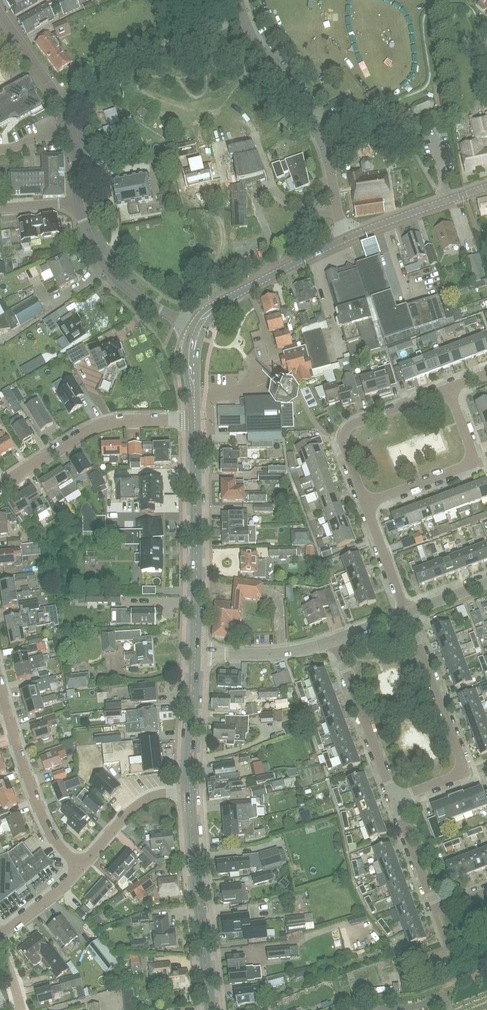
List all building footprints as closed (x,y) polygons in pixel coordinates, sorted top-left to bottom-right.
[(15,16),(16,16),(44,0),(6,0),(15,16)] [(80,7),(76,0),(58,0),(64,14),(80,7)] [(479,5),(483,10),(485,10),(486,8),(486,0),(481,0),(481,1),(479,3),(479,5)] [(85,12),(95,7),(92,1),(82,5),(85,12)] [(28,35),(55,19),(58,17),(53,3),(47,5),(20,21),(28,35)] [(59,39),(72,33),(66,20),(53,26),(55,32),(51,34),(50,32),(36,42),(58,73),(74,61),(67,52),(65,53),(55,39),(58,37),(59,39)] [(446,77),(443,58),(433,60),(437,78),(446,77)] [(8,121),(5,118),(13,114),(16,120),(28,113),(28,112),(39,106),(33,95),(34,95),(27,81),(15,87),(15,86),(4,92),(2,88),(0,89),(0,126),(8,121)] [(384,103),(377,91),(365,97),(372,109),(384,103)] [(332,123),(353,111),(345,95),(328,104),(330,107),(324,110),(332,123)] [(419,114),(431,109),(434,104),(432,100),(426,98),(414,103),(412,108),(413,110),(414,113),(419,114)] [(482,138),(486,137),(486,117),(471,121),(472,129),(471,129),(473,142),(462,145),(464,158),(466,172),(476,170),(475,167),(486,164),(486,150),(484,151),(482,138)] [(232,152),(239,175),(263,168),(253,136),(228,144),(231,152),(232,152)] [(220,154),(229,152),(227,143),(218,146),(220,154)] [(65,197),(64,156),(43,156),(43,171),(36,171),(11,172),(11,195),(43,194),(43,198),(65,197)] [(365,171),(371,170),(373,166),(373,161),(368,158),(363,159),(360,163),(361,168),(365,171)] [(190,169),(182,171),(187,188),(213,182),(208,164),(203,165),(201,159),(188,163),(190,169)] [(291,173),(290,169),(285,171),(282,161),(275,164),(279,177),(291,173)] [(363,175),(362,169),(349,171),(356,216),(385,211),(383,199),(391,197),(387,171),(363,175)] [(227,171),(221,174),(224,182),(231,179),(227,171)] [(141,215),(139,203),(154,200),(149,175),(113,181),(118,207),(128,205),(130,217),(141,215)] [(478,201),(481,215),(486,214),(486,199),(478,201)] [(58,223),(57,215),(18,221),(21,241),(37,238),(36,235),(44,234),(44,238),(52,237),(51,233),(62,232),(60,222),(58,223)] [(442,250),(458,245),(451,223),(434,228),(442,250)] [(10,231),(1,232),(2,240),(11,239),(10,231)] [(424,248),(419,233),(402,238),(409,261),(427,255),(430,266),(438,263),(432,245),(424,248)] [(376,234),(360,240),(366,257),(382,251),(376,234)] [(27,255),(35,253),(32,243),(25,246),(27,255)] [(480,278),(486,276),(479,254),(473,256),(480,278)] [(66,256),(41,267),(44,274),(50,270),(54,277),(55,281),(73,272),(75,272),(71,262),(69,263),(66,256)] [(379,257),(356,264),(357,268),(367,299),(371,298),(380,326),(379,326),(386,347),(417,336),(415,330),(414,330),(406,307),(397,310),(379,257)] [(337,270),(326,273),(332,290),(331,290),(342,328),(341,329),(349,354),(352,364),(386,353),(385,348),(380,349),(366,302),(365,300),(367,299),(357,268),(354,268),(348,265),(347,268),(342,277),(340,277),(339,276),(337,270)] [(55,281),(44,286),(49,297),(61,290),(61,289),(77,281),(73,272),(55,281)] [(299,304),(316,299),(310,280),(293,285),(299,304)] [(475,290),(486,286),(484,280),(473,284),(475,290)] [(438,297),(406,307),(414,330),(415,330),(437,323),(438,326),(454,322),(453,318),(443,286),(435,289),(438,297)] [(270,318),(280,315),(282,315),(280,309),(278,309),(275,296),(262,300),(266,314),(269,313),(270,318)] [(14,330),(43,313),(33,297),(29,299),(5,313),(13,328),(14,330)] [(285,318),(292,315),(288,307),(282,310),(285,318)] [(302,328),(311,327),(307,312),(298,314),(302,328)] [(3,330),(13,328),(5,313),(2,315),(3,330)] [(79,325),(81,324),(79,320),(74,313),(70,315),(61,321),(56,314),(44,322),(48,328),(56,322),(60,328),(70,344),(85,334),(79,325)] [(279,334),(288,332),(289,332),(288,326),(283,327),(280,315),(270,318),(266,319),(270,331),(278,329),(279,334)] [(465,328),(478,323),(476,318),(463,322),(465,328)] [(463,322),(452,326),(454,332),(465,328),(463,322)] [(446,335),(454,332),(452,326),(444,329),(446,335)] [(321,330),(303,335),(313,370),(331,365),(325,346),(321,330)] [(476,357),(486,353),(486,348),(486,331),(481,333),(482,336),(470,340),(476,357)] [(283,353),(298,349),(296,343),(291,344),(288,332),(279,334),(275,336),(278,348),(282,347),(283,353)] [(428,335),(430,341),(437,338),(435,332),(428,335)] [(430,341),(428,335),(420,338),(423,343),(424,345),(430,342),(430,341)] [(464,361),(476,357),(470,340),(458,344),(464,361)] [(101,349),(98,341),(87,345),(90,352),(94,350),(97,358),(100,365),(106,362),(108,368),(117,364),(119,370),(125,367),(123,361),(124,361),(120,351),(121,351),(120,349),(122,348),(120,343),(118,344),(118,342),(101,349)] [(414,347),(411,341),(403,344),(405,350),(414,347)] [(74,365),(89,356),(83,344),(67,353),(74,365)] [(405,350),(403,344),(395,347),(397,353),(405,350)] [(452,365),(464,361),(458,344),(446,349),(452,365)] [(298,349),(283,353),(285,358),(281,359),(284,368),(287,367),(289,375),(294,374),(297,383),(311,380),(311,379),(314,378),(306,347),(298,349)] [(440,370),(452,365),(446,349),(434,353),(440,370)] [(429,374),(440,370),(434,353),(423,357),(429,374)] [(417,378),(429,374),(423,357),(411,362),(417,378)] [(405,383),(417,378),(411,362),(399,366),(405,383)] [(393,377),(390,366),(378,369),(379,373),(373,375),(378,392),(390,388),(388,379),(393,377)] [(329,385),(316,389),(320,399),(326,397),(328,404),(340,401),(337,390),(337,389),(336,383),(332,372),(323,375),(329,385)] [(352,373),(345,375),(347,380),(343,381),(344,387),(337,389),(337,390),(340,401),(342,406),(355,402),(351,390),(357,388),(354,376),(353,376),(352,373)] [(378,392),(373,375),(360,378),(359,374),(354,376),(357,388),(363,386),(366,396),(378,392)] [(78,399),(83,396),(79,388),(72,378),(63,384),(66,389),(58,394),(58,395),(56,396),(60,402),(62,401),(70,413),(82,406),(78,399)] [(286,401),(292,398),(293,391),(289,385),(283,384),(277,387),(276,394),(278,397),(280,400),(286,401)] [(16,399),(9,387),(2,392),(9,403),(16,399)] [(317,406),(312,395),(304,397),(309,408),(317,406)] [(282,429),(281,405),(280,400),(278,397),(246,398),(246,399),(241,400),(241,407),(219,408),(219,427),(230,427),(230,434),(247,433),(247,434),(282,432),(282,430),(282,429)] [(41,432),(53,424),(37,399),(25,407),(41,432)] [(281,405),(282,429),(294,429),(293,404),(286,404),(286,401),(280,400),(281,405)] [(486,414),(486,400),(475,404),(480,416),(486,414)] [(18,426),(14,419),(10,422),(13,428),(12,429),(22,444),(32,437),(23,423),(18,426)] [(2,432),(0,433),(0,439),(2,442),(0,443),(0,457),(13,449),(8,439),(7,440),(2,432)] [(296,446),(301,458),(304,457),(306,464),(323,458),(324,457),(324,456),(322,451),(321,450),(320,451),(318,446),(313,448),(310,441),(296,446)] [(154,455),(171,455),(170,442),(143,443),(143,450),(154,450),(154,455)] [(121,446),(121,444),(102,445),(103,458),(110,458),(110,464),(118,464),(118,457),(122,457),(122,455),(127,454),(127,446),(121,446)] [(222,461),(238,461),(239,461),(240,460),(240,458),(247,458),(247,447),(242,447),(242,450),(232,450),(232,452),(222,453),(222,461)] [(71,463),(80,477),(86,473),(88,477),(87,477),(94,491),(106,485),(99,471),(98,471),(95,465),(90,468),(83,455),(71,463)] [(171,455),(154,455),(154,458),(144,458),(140,458),(140,460),(130,460),(130,469),(141,469),(141,466),(144,466),(144,467),(154,466),(154,465),(170,464),(170,455),(171,455)] [(325,462),(324,462),(323,458),(306,464),(311,476),(327,470),(327,469),(328,469),(329,468),(327,462),(325,462)] [(238,461),(222,461),(222,463),(220,464),(221,467),(222,468),(222,473),(238,473),(238,472),(242,472),(242,466),(238,466),(238,461)] [(50,476),(65,499),(79,490),(71,477),(68,479),(61,468),(50,476)] [(294,482),(300,480),(296,469),(296,468),(295,469),(290,469),(294,482)] [(313,489),(332,482),(327,470),(311,476),(315,488),(313,489)] [(127,476),(127,471),(116,471),(116,484),(117,484),(117,500),(142,500),(142,512),(154,512),(154,507),(161,506),(162,481),(154,481),(154,477),(141,477),(141,478),(131,478),(131,480),(128,480),(128,476),(127,476)] [(283,473),(269,473),(269,474),(258,474),(258,482),(283,481),(283,473)] [(64,500),(65,499),(50,476),(39,482),(46,494),(52,491),(59,502),(64,499),(64,500)] [(480,501),(486,498),(486,482),(486,479),(473,484),(480,501)] [(299,494),(304,492),(300,480),(294,482),(299,494)] [(222,482),(222,502),(243,502),(243,493),(243,481),(222,482)] [(320,500),(336,494),(332,482),(313,489),(317,500),(319,499),(320,500)] [(468,505),(480,501),(473,484),(462,488),(468,505)] [(22,495),(36,517),(43,527),(50,523),(43,511),(40,513),(35,504),(41,500),(33,488),(22,495)] [(456,510),(468,505),(462,488),(450,493),(456,510)] [(248,493),(248,502),(267,502),(267,492),(248,493)] [(303,506),(309,504),(304,492),(299,494),(303,506)] [(445,514),(456,510),(450,493),(438,497),(445,514)] [(324,512),(340,506),(336,494),(320,500),(324,512)] [(32,520),(36,517),(22,495),(11,502),(19,514),(25,510),(32,520)] [(54,514),(59,511),(58,509),(50,497),(45,500),(53,512),(54,514)] [(433,518),(445,514),(438,497),(427,501),(433,518)] [(421,522),(433,518),(427,501),(415,506),(421,522)] [(308,518),(313,516),(309,504),(303,506),(306,513),(308,518)] [(328,524),(345,518),(340,506),(324,512),(328,524)] [(409,527),(421,522),(415,506),(403,510),(409,527)] [(8,536),(7,522),(10,522),(10,523),(17,523),(17,519),(17,518),(10,509),(8,509),(4,509),(0,512),(0,537),(8,536)] [(397,531),(409,527),(403,510),(391,515),(397,531)] [(237,511),(237,513),(222,513),(222,529),(247,528),(247,511),(237,511)] [(475,523),(486,519),(484,513),(473,517),(475,523)] [(27,523),(21,515),(17,518),(17,519),(22,526),(27,523)] [(312,530),(318,528),(313,516),(308,518),(310,522),(309,522),(312,530)] [(88,530),(106,529),(106,517),(89,517),(88,530)] [(476,525),(475,523),(473,517),(461,522),(463,527),(471,524),(472,527),(476,525)] [(333,535),(349,529),(350,529),(351,528),(349,522),(348,522),(347,522),(345,518),(328,524),(333,535)] [(136,538),(155,538),(162,538),(162,519),(136,519),(136,531),(136,538)] [(456,530),(463,527),(461,522),(449,526),(451,532),(456,530)] [(436,527),(437,530),(438,530),(440,536),(451,532),(449,526),(448,523),(436,527)] [(318,528),(312,530),(315,537),(320,535),(318,528)] [(247,529),(222,529),(222,544),(236,544),(241,544),(241,539),(247,539),(247,529)] [(337,548),(354,542),(353,541),(354,540),(355,539),(353,534),(352,533),(351,534),(349,529),(333,535),(337,548)] [(438,530),(437,530),(430,533),(432,538),(440,536),(438,530)] [(136,538),(136,531),(117,531),(117,546),(142,546),(142,555),(145,555),(145,572),(162,572),(162,544),(155,544),(155,538),(136,538)] [(299,532),(300,545),(314,545),(309,532),(299,532)] [(416,545),(424,542),(420,532),(413,535),(413,536),(416,544),(416,545)] [(416,544),(413,536),(401,541),(404,549),(416,544)] [(15,546),(31,545),(31,544),(21,545),(20,538),(7,540),(8,547),(15,546)] [(444,551),(447,558),(449,558),(454,572),(466,568),(461,553),(459,554),(452,557),(445,538),(441,539),(445,551),(444,551)] [(325,547),(322,539),(316,541),(323,558),(332,554),(329,547),(327,548),(326,546),(325,547)] [(471,550),(473,549),(478,564),(486,560),(486,551),(485,545),(475,548),(472,540),(468,542),(471,550)] [(457,548),(459,554),(461,553),(466,568),(478,564),(473,549),(471,550),(464,552),(459,541),(455,543),(457,548)] [(15,546),(15,551),(0,553),(0,566),(14,564),(14,558),(23,557),(33,556),(31,545),(15,546)] [(297,547),(269,548),(270,557),(279,557),(287,556),(297,556),(297,555),(297,548),(297,547)] [(421,559),(424,567),(425,567),(431,581),(443,577),(437,562),(436,563),(434,558),(427,561),(426,558),(424,554),(423,552),(419,553),(421,559)] [(265,579),(266,562),(257,561),(257,553),(242,553),(241,573),(255,573),(255,578),(265,579)] [(433,555),(434,558),(436,563),(437,562),(443,577),(454,572),(449,558),(447,558),(440,561),(437,553),(433,555)] [(347,572),(363,566),(358,554),(351,557),(350,555),(341,558),(347,572)] [(323,567),(334,563),(331,557),(321,560),(323,567)] [(419,586),(431,581),(425,567),(424,567),(417,570),(414,562),(409,564),(412,572),(414,572),(419,586)] [(351,584),(367,578),(363,566),(347,572),(351,584)] [(330,579),(335,577),(331,567),(326,569),(330,579)] [(17,582),(35,579),(34,573),(16,575),(17,582)] [(356,596),(372,590),(367,578),(351,584),(356,596)] [(260,592),(261,583),(235,579),(234,590),(233,603),(215,601),(212,636),(233,638),(234,622),(241,623),(243,599),(260,600),(260,592)] [(2,596),(16,594),(15,581),(0,583),(2,596)] [(309,626),(326,620),(321,607),(335,602),(330,589),(329,585),(311,592),(312,595),(311,596),(314,603),(302,607),(309,626)] [(372,590),(356,596),(360,606),(368,603),(368,605),(376,602),(372,590)] [(340,591),(335,593),(339,602),(344,601),(340,591)] [(23,597),(22,593),(16,594),(2,596),(4,609),(18,607),(17,600),(24,600),(24,597),(23,597)] [(96,595),(96,603),(120,603),(120,595),(96,595)] [(21,611),(39,609),(38,599),(20,602),(21,611)] [(470,615),(466,604),(458,607),(461,618),(470,615)] [(51,624),(54,624),(59,623),(57,613),(56,606),(44,608),(45,615),(49,614),(51,624)] [(117,610),(117,624),(155,624),(155,610),(117,610)] [(6,618),(9,632),(23,629),(28,628),(27,623),(30,622),(28,615),(21,616),(20,615),(6,618)] [(466,626),(471,624),(468,616),(463,618),(466,626)] [(437,640),(454,634),(450,623),(442,626),(441,624),(433,628),(437,640)] [(23,629),(9,632),(12,645),(26,642),(23,629)] [(136,652),(152,651),(151,637),(141,638),(141,631),(115,632),(102,633),(103,653),(117,652),(116,642),(133,640),(133,646),(135,646),(136,652)] [(442,652),(458,646),(454,634),(437,640),(442,652)] [(29,646),(36,644),(42,643),(48,642),(47,639),(42,640),(41,636),(28,639),(29,646)] [(477,640),(472,642),(469,643),(471,648),(474,647),(475,650),(480,648),(477,640)] [(16,668),(44,661),(42,656),(28,659),(27,654),(38,652),(36,644),(29,646),(21,648),(23,654),(13,656),(16,668)] [(446,664),(463,658),(458,646),(442,652),(446,664)] [(132,667),(153,665),(152,651),(136,652),(124,653),(125,660),(131,660),(132,667)] [(451,676),(467,670),(463,658),(446,664),(451,676)] [(44,661),(16,668),(19,680),(32,677),(31,670),(45,667),(44,661)] [(486,663),(475,667),(476,671),(479,672),(483,671),(484,673),(486,672),(486,667),(486,663)] [(312,686),(329,680),(325,669),(319,671),(317,665),(306,667),(308,674),(312,686)] [(467,670),(451,676),(455,687),(456,691),(467,687),(473,685),(472,682),(467,670)] [(41,680),(50,678),(48,671),(39,674),(41,680)] [(241,688),(242,673),(238,673),(219,671),(218,687),(241,688)] [(288,671),(278,674),(282,686),(292,683),(288,671)] [(71,675),(71,673),(65,674),(67,689),(90,687),(89,673),(71,675)] [(25,703),(55,695),(55,694),(40,698),(39,693),(50,689),(49,684),(55,683),(53,677),(50,678),(41,680),(31,683),(33,689),(22,692),(25,703)] [(317,698),(333,691),(329,680),(312,686),(317,698)] [(132,702),(156,700),(155,684),(131,686),(132,702)] [(259,699),(278,698),(277,690),(259,690),(259,699)] [(321,709),(338,703),(333,691),(317,698),(321,709)] [(467,693),(459,696),(464,709),(480,703),(485,702),(483,696),(478,698),(475,691),(467,694),(467,693)] [(43,718),(45,717),(42,704),(57,700),(55,695),(25,703),(28,715),(35,713),(37,720),(43,718)] [(210,703),(210,706),(212,707),(212,710),(230,710),(230,704),(242,704),(242,697),(212,696),(212,702),(210,703)] [(121,700),(105,701),(106,710),(121,709),(121,700)] [(259,703),(250,703),(251,713),(260,712),(259,703)] [(326,721),(342,715),(338,703),(321,709),(326,721)] [(468,721),(484,715),(480,703),(464,709),(468,721)] [(307,715),(312,713),(309,705),(304,707),(307,715)] [(106,710),(104,710),(105,718),(122,717),(121,709),(106,710)] [(157,710),(126,712),(127,724),(139,723),(148,722),(148,724),(151,723),(151,721),(158,720),(157,710)] [(273,713),(260,713),(260,714),(261,724),(274,724),(274,722),(273,713)] [(312,713),(307,715),(309,723),(315,721),(312,713)] [(49,739),(50,737),(49,736),(50,735),(48,728),(57,725),(54,714),(45,717),(43,718),(45,723),(31,728),(36,740),(42,738),(42,740),(44,741),(49,739)] [(330,733),(346,727),(342,715),(326,721),(330,733)] [(486,727),(486,722),(484,715),(468,721),(472,733),(486,727)] [(215,725),(214,740),(226,741),(226,745),(234,746),(234,740),(246,740),(246,734),(248,734),(249,716),(243,717),(225,717),(224,726),(215,725)] [(139,723),(127,724),(128,735),(159,732),(158,720),(151,721),(151,723),(148,724),(148,722),(139,723)] [(304,730),(300,720),(289,723),(292,734),(304,730)] [(335,745),(351,739),(346,727),(330,733),(335,745)] [(486,741),(486,727),(472,733),(477,745),(486,741)] [(121,742),(120,734),(95,736),(96,745),(121,742)] [(324,748),(320,737),(315,739),(318,747),(319,750),(324,748)] [(159,738),(101,745),(104,765),(120,763),(122,776),(143,774),(143,775),(155,773),(162,772),(159,738)] [(339,757),(355,751),(351,739),(335,745),(339,756),(339,757)] [(477,745),(481,756),(486,753),(486,741),(477,745)] [(46,771),(62,765),(60,759),(67,757),(63,745),(45,752),(47,756),(41,758),(46,771)] [(339,757),(339,756),(336,757),(338,763),(341,762),(343,769),(352,766),(352,767),(360,764),(355,751),(339,757)] [(325,762),(330,760),(328,752),(322,754),(323,755),(318,757),(320,764),(325,762)] [(234,761),(224,763),(224,764),(214,766),(216,779),(219,779),(219,782),(226,781),(241,779),(240,773),(235,774),(234,761)] [(64,769),(52,774),(55,782),(61,780),(68,778),(64,769)] [(106,792),(111,796),(120,786),(104,772),(91,785),(102,795),(106,792)] [(257,782),(274,779),(272,772),(255,775),(257,782)] [(352,792),(368,785),(364,774),(356,777),(355,776),(347,779),(352,792)] [(208,791),(229,788),(229,787),(241,785),(241,779),(226,781),(219,782),(219,779),(216,779),(207,781),(208,791)] [(61,780),(55,782),(51,784),(58,802),(69,797),(65,788),(61,780)] [(13,793),(9,781),(0,784),(0,798),(13,793)] [(260,796),(263,795),(267,795),(265,785),(251,789),(253,798),(260,796)] [(356,804),(373,797),(368,785),(352,792),(356,804)] [(229,788),(208,791),(209,800),(242,795),(241,788),(229,790),(229,788)] [(485,798),(481,788),(464,794),(463,792),(456,795),(463,815),(486,806),(486,798),(485,798)] [(104,806),(84,789),(77,798),(96,815),(104,806)] [(4,815),(7,814),(10,813),(8,808),(17,805),(13,793),(0,798),(0,802),(2,809),(0,810),(0,817),(4,815)] [(463,815),(456,795),(448,798),(449,800),(444,801),(432,806),(436,817),(428,820),(434,834),(442,831),(439,824),(463,815)] [(361,816),(377,810),(373,797),(356,804),(361,816)] [(83,821),(86,817),(74,806),(70,803),(64,809),(61,813),(70,821),(68,823),(79,834),(87,825),(83,821)] [(232,809),(223,810),(224,824),(237,823),(242,822),(250,822),(250,820),(257,818),(256,805),(252,805),(252,808),(242,809),(242,808),(236,809),(232,809)] [(303,826),(312,824),(308,810),(299,813),(303,826)] [(365,828),(382,822),(377,810),(361,816),(365,828)] [(21,813),(9,818),(7,814),(4,815),(0,817),(0,833),(4,831),(2,826),(2,825),(3,826),(8,824),(14,838),(27,833),(23,823),(25,823),(21,813)] [(224,830),(223,830),(223,836),(225,836),(225,837),(245,835),(246,841),(256,840),(265,837),(265,830),(254,832),(254,821),(250,822),(242,822),(237,823),(224,824),(224,830)] [(382,822),(365,828),(370,839),(371,843),(379,840),(378,837),(386,834),(382,822)] [(486,828),(485,825),(474,829),(476,834),(486,830),(486,829),(486,828)] [(164,857),(172,856),(171,848),(174,847),(172,831),(150,833),(152,850),(161,849),(162,851),(160,851),(161,856),(161,857),(164,857)] [(447,852),(454,849),(451,842),(444,844),(447,852)] [(0,844),(0,905),(26,885),(25,883),(43,870),(44,871),(49,867),(53,867),(53,862),(50,862),(46,857),(45,858),(41,852),(33,858),(22,843),(8,855),(6,855),(0,844)] [(382,846),(374,849),(379,862),(395,856),(390,844),(382,847),(382,846)] [(142,851),(154,864),(165,862),(164,857),(161,857),(161,856),(157,857),(146,846),(142,851)] [(263,871),(282,866),(277,847),(258,853),(259,855),(263,871)] [(475,871),(486,867),(481,851),(469,855),(475,871)] [(133,876),(136,873),(132,869),(138,863),(127,853),(118,862),(133,876)] [(153,863),(144,854),(139,860),(143,863),(140,866),(145,871),(153,863)] [(263,871),(259,855),(243,856),(244,858),(217,861),(218,875),(239,873),(239,871),(257,869),(258,872),(263,871)] [(463,876),(475,871),(469,855),(457,859),(463,876)] [(395,856),(379,862),(383,874),(399,868),(395,856)] [(451,880),(463,876),(457,859),(446,864),(449,871),(448,872),(451,880)] [(128,881),(133,876),(118,862),(119,862),(117,861),(115,861),(112,864),(112,866),(114,868),(108,873),(119,883),(124,877),(128,881)] [(399,868),(383,874),(388,886),(404,880),(399,868)] [(270,872),(252,877),(254,885),(272,880),(270,872)] [(127,890),(133,900),(154,886),(148,877),(127,890)] [(160,896),(179,894),(177,877),(158,879),(160,896)] [(95,908),(113,888),(103,879),(85,899),(95,908)] [(404,880),(388,886),(392,898),(408,892),(404,880)] [(242,901),(242,902),(249,902),(248,893),(246,893),(245,885),(241,885),(241,884),(222,886),(223,903),(242,901)] [(364,887),(363,885),(359,888),(362,895),(367,893),(367,892),(371,890),(368,885),(364,887)] [(408,892),(392,898),(396,910),(413,904),(408,892)] [(373,895),(369,896),(364,899),(368,906),(373,903),(372,902),(375,900),(373,895)] [(75,901),(71,903),(76,911),(80,909),(75,901)] [(373,903),(368,906),(371,913),(376,911),(373,905),(373,903)] [(413,904),(396,910),(401,921),(417,915),(413,904)] [(249,923),(248,915),(223,918),(224,932),(244,930),(245,940),(267,938),(265,921),(257,922),(257,923),(249,923)] [(304,915),(286,918),(288,933),(306,930),(304,915)] [(417,915),(401,921),(405,933),(421,927),(417,915)] [(169,930),(167,916),(154,918),(155,924),(150,924),(151,932),(153,932),(155,948),(176,946),(174,929),(169,930)] [(58,937),(66,946),(78,937),(62,917),(47,929),(55,939),(58,937)] [(382,929),(387,925),(382,919),(377,922),(382,929)] [(387,925),(382,929),(387,935),(392,932),(387,925)] [(421,927),(405,933),(409,944),(417,941),(417,943),(420,942),(426,939),(421,927)] [(47,946),(39,935),(32,941),(31,940),(20,949),(29,960),(30,960),(34,964),(36,965),(41,961),(41,959),(37,954),(38,953),(40,955),(41,955),(45,960),(44,961),(43,963),(47,968),(49,968),(53,966),(55,969),(54,970),(58,976),(70,968),(50,944),(47,946)] [(119,964),(117,962),(104,945),(99,940),(87,950),(106,974),(119,964)] [(131,942),(132,952),(147,951),(146,941),(131,942)] [(363,943),(356,947),(358,954),(366,951),(363,943)] [(268,960),(290,957),(290,956),(298,955),(297,946),(289,946),(267,949),(268,960)] [(408,946),(400,949),(402,954),(409,951),(408,946)] [(249,953),(249,966),(268,964),(267,952),(249,953)] [(141,966),(139,953),(132,954),(133,959),(132,959),(132,966),(141,966)] [(244,955),(227,956),(230,984),(247,983),(247,982),(254,981),(252,967),(245,968),(244,955)] [(169,963),(150,965),(151,980),(161,979),(162,989),(189,987),(188,970),(170,971),(169,963)] [(309,975),(308,972),(310,972),(310,973),(314,972),(313,966),(294,971),(295,975),(296,978),(309,975)] [(83,986),(80,974),(74,975),(73,975),(59,979),(60,985),(51,988),(36,992),(40,1005),(54,1001),(53,994),(77,987),(83,986)] [(269,989),(285,984),(282,974),(266,978),(269,989)] [(237,1006),(254,1004),(253,994),(260,993),(259,986),(251,987),(252,990),(235,993),(237,1006)]
